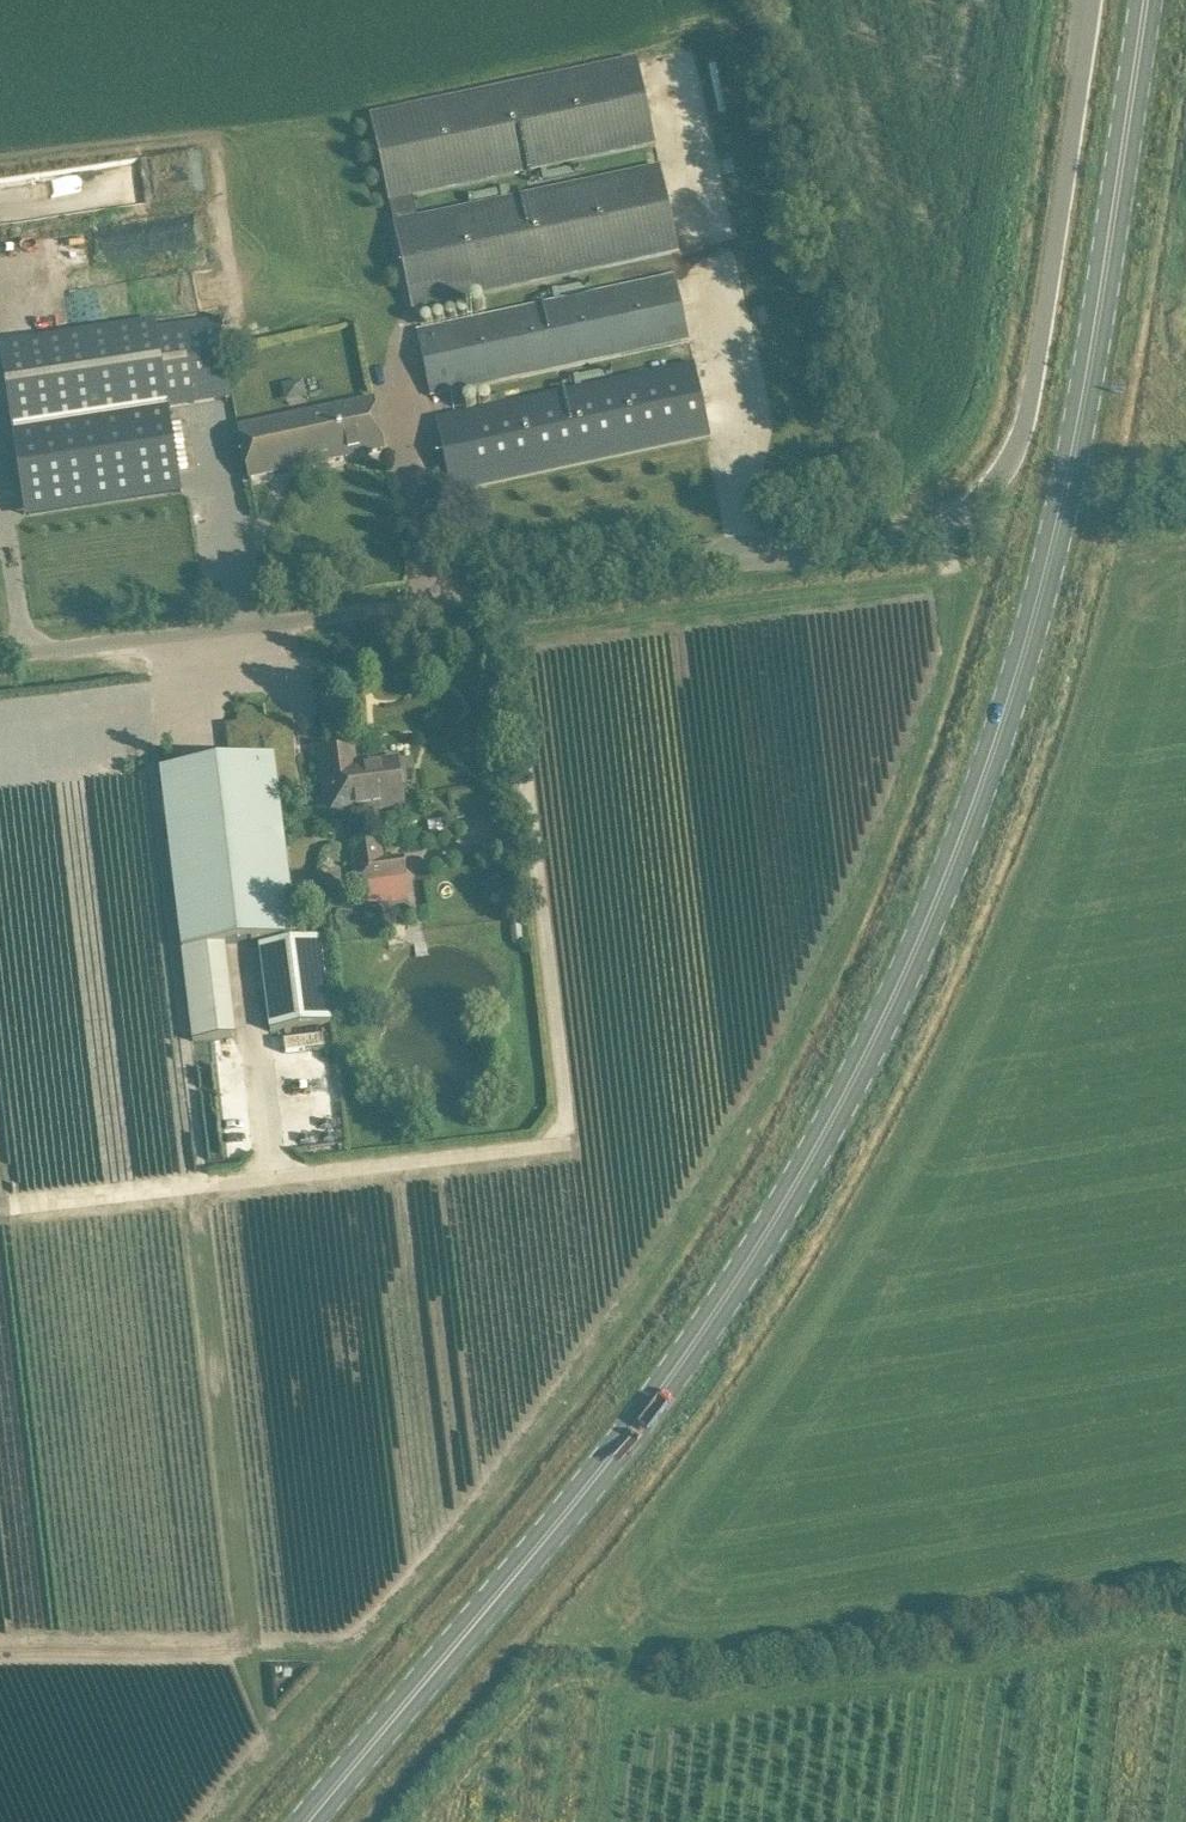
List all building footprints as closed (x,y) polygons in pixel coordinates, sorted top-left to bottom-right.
[(416,219),(412,199),(656,147),(638,60),(371,116),(412,311),(679,255),(661,167),(416,219)] [(431,397),(690,341),(676,277),(418,333),(431,397)] [(76,341),(1,353),(13,431),(25,516),(182,492),(169,407),(231,398),(219,320),(212,321),(76,341)] [(452,493),(711,437),(695,364),(436,420),(452,493)] [(375,401),(238,430),(249,481),(386,451),(375,401)] [(194,1041),(236,1036),(225,946),(296,938),(279,792),(295,790),(288,730),(239,736),(242,761),(160,771),(194,1041)] [(398,761),(355,767),(353,751),(321,756),(329,816),(371,811),(369,802),(403,798),(398,761)] [(385,859),(382,840),(351,844),(361,908),(410,900),(403,857),(385,859)] [(271,1031),(332,1024),(321,939),(260,947),(271,1031)]
